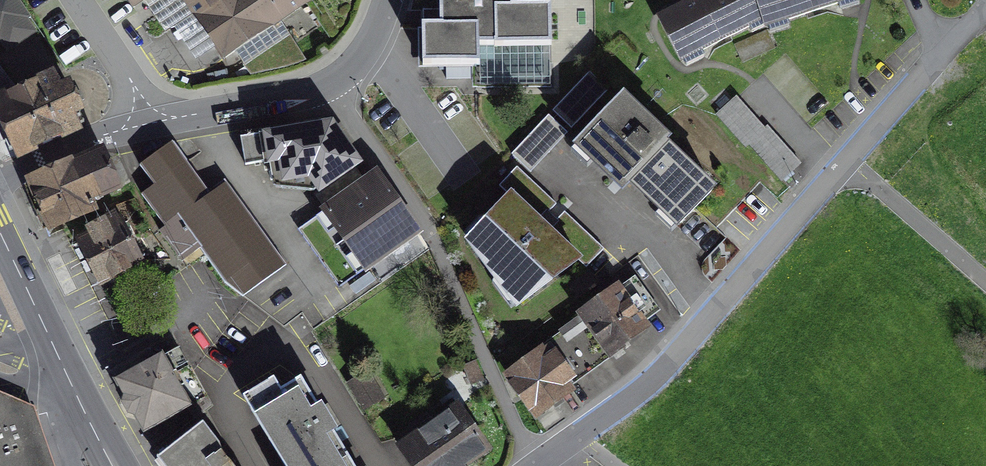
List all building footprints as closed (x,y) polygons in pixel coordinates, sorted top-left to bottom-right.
[(7,53),(38,32),(28,18),(30,17),(18,0),(0,0),(0,43),(7,53)] [(134,8),(145,0),(128,0),(134,8)] [(165,9),(161,13),(161,21),(166,28),(176,27),(194,15),(224,60),(309,3),(307,0),(160,0),(165,9)] [(422,68),(481,65),(480,47),(553,47),(551,5),(515,5),(515,0),(439,0),(440,25),(422,25),(422,68)] [(681,65),(762,24),(765,30),(860,0),(691,0),(656,18),(681,65)] [(17,162),(82,132),(75,116),(86,112),(71,80),(60,84),(54,69),(33,79),(34,81),(18,88),(0,65),(0,125),(17,162)] [(609,89),(589,71),(553,111),(573,128),(609,89)] [(749,146),(782,182),(802,164),(768,125),(765,128),(737,96),(716,114),(746,149),(749,146)] [(672,143),(624,99),(573,153),(623,200),(631,192),(678,235),(718,193),(669,147),(672,143)] [(568,133),(548,115),(511,154),(531,173),(568,133)] [(299,230),(340,288),(363,271),(365,274),(423,233),(378,169),(364,178),(357,169),(364,164),(333,120),(262,133),(262,135),(240,138),(245,165),(266,161),(267,166),(270,166),(271,187),(312,191),(323,206),(319,209),(322,213),(299,230)] [(173,141),(141,165),(155,185),(142,194),(165,226),(161,231),(183,261),(200,249),(225,283),(241,296),(286,264),(226,182),(211,193),(173,141)] [(104,145),(25,178),(49,235),(99,213),(95,203),(124,190),(104,145)] [(580,263),(587,268),(605,249),(517,167),(499,185),(508,194),(464,240),(516,312),(580,263)] [(118,210),(72,233),(100,288),(146,264),(118,210)] [(503,376),(535,421),(577,392),(573,386),(651,329),(647,321),(661,310),(636,276),(621,286),(619,283),(576,313),(579,317),(503,376)] [(162,353),(115,381),(123,397),(121,404),(127,416),(134,418),(144,436),(192,408),(191,405),(205,397),(179,348),(164,355),(162,353)] [(363,411),(386,399),(370,370),(347,383),(363,411)] [(244,398),(284,465),(354,465),(334,433),(338,430),(322,403),(318,406),(301,378),(281,391),(274,379),(244,398)] [(33,404),(0,391),(0,465),(54,465),(33,404)] [(409,465),(472,465),(494,451),(457,401),(395,446),(409,465)] [(157,459),(162,465),(235,465),(203,423),(157,459)]
